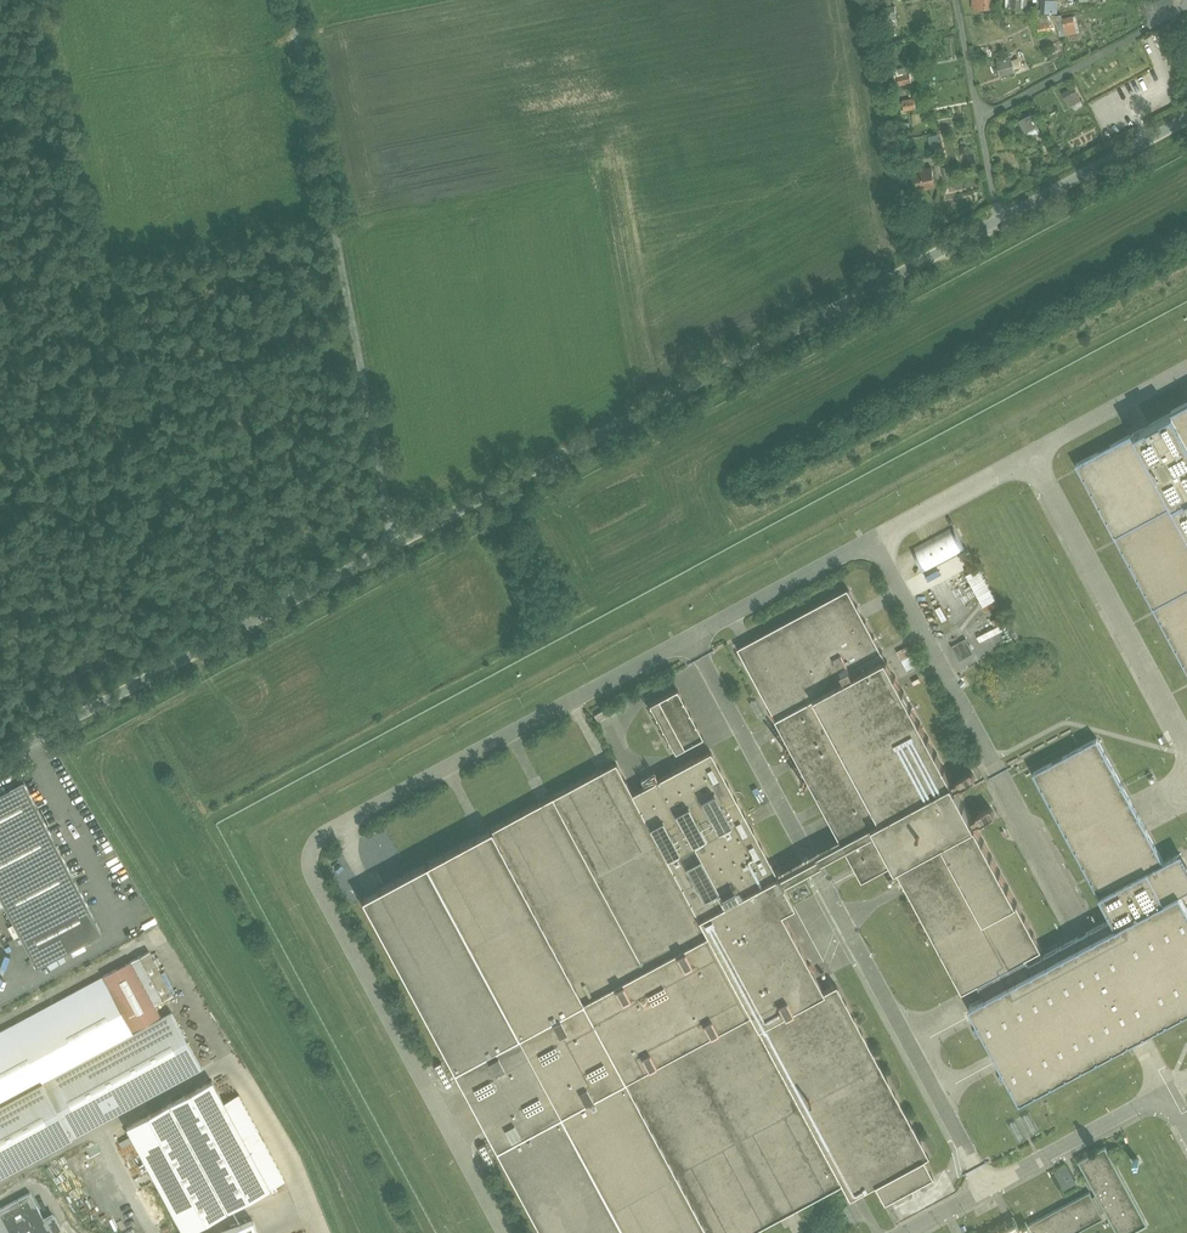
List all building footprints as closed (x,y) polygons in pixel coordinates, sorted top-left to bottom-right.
[(973,8),(991,8),(991,0),(973,0),(973,8)] [(1057,0),(1056,0),(1045,0),(1045,10),(1056,11),(1057,0)] [(897,15),(895,6),(881,9),(883,18),(897,15)] [(1072,17),(1061,19),(1064,35),(1075,33),(1072,17)] [(1048,22),(1036,24),(1038,33),(1050,30),(1048,22)] [(995,62),(999,76),(1013,73),(1009,58),(995,62)] [(897,76),(898,84),(911,82),(910,74),(897,76)] [(1072,88),(1061,94),(1067,106),(1079,100),(1072,88)] [(914,99),(901,101),(902,110),(915,108),(914,99)] [(1036,126),(1029,112),(1017,118),(1024,132),(1036,126)] [(935,186),(931,168),(908,173),(912,191),(935,186)] [(1172,410),(1173,411),(1077,463),(1186,667),(1186,402),(1172,410)] [(954,526),(912,548),(925,572),(967,549),(954,526)] [(980,567),(966,574),(984,611),(998,604),(980,567)] [(973,818),(957,788),(962,786),(964,786),(976,780),(977,778),(974,772),(972,771),(959,778),(959,780),(954,783),(849,588),(739,647),(843,841),(778,876),(779,877),(766,884),(781,912),(794,905),(782,883),(847,848),(864,879),(895,862),(964,991),(979,983),(1027,957),(1043,948),(976,824),(981,822),(983,822),(996,816),(996,814),(993,808),(991,807),(979,814),(978,816),(973,818)] [(977,651),(969,636),(955,644),(963,659),(977,651)] [(920,665),(909,645),(898,651),(909,671),(920,665)] [(704,737),(678,689),(650,704),(676,752),(704,737)] [(765,715),(757,698),(751,702),(759,718),(765,715)] [(1030,962),(1027,957),(979,983),(986,996),(971,1004),(1022,1099),(1186,1010),(1186,902),(1182,892),(1186,889),(1186,861),(1182,852),(1165,861),(1098,737),(1034,771),(1113,918),(1030,962)] [(633,792),(616,761),(361,899),(542,1232),(747,1232),(841,1182),(850,1198),(875,1184),(884,1200),(933,1175),(924,1158),(929,1155),(836,984),(824,991),(781,912),(766,884),(779,877),(778,876),(711,750),(633,792)] [(24,782),(0,794),(0,895),(37,968),(103,934),(24,782)] [(0,1031),(0,1176),(73,1137),(202,1067),(172,1011),(162,1017),(155,1003),(173,994),(150,951),(0,1031)] [(127,1126),(185,1232),(187,1232),(271,1188),(224,1101),(225,1101),(213,1080),(127,1126)] [(286,1180),(239,1093),(225,1101),(224,1101),(271,1188),(286,1180)] [(1039,1129),(1030,1113),(1022,1117),(1031,1133),(1039,1129)] [(1025,1136),(1017,1120),(1009,1124),(1018,1140),(1025,1136)] [(1106,1145),(1080,1160),(1098,1193),(1094,1196),(1102,1212),(1106,1209),(1119,1232),(1128,1232),(1149,1219),(1106,1145)] [(1068,1166),(1055,1173),(1066,1192),(1079,1185),(1068,1166)] [(987,1232),(1075,1232),(1105,1217),(1102,1212),(1094,1196),(1091,1190),(1014,1232),(1008,1222),(987,1232)] [(0,1208),(0,1232),(53,1232),(52,1229),(59,1221),(55,1214),(46,1219),(31,1191),(0,1208)] [(857,1220),(849,1204),(841,1208),(849,1224),(857,1220)] [(218,1232),(259,1232),(253,1219),(218,1232)]
